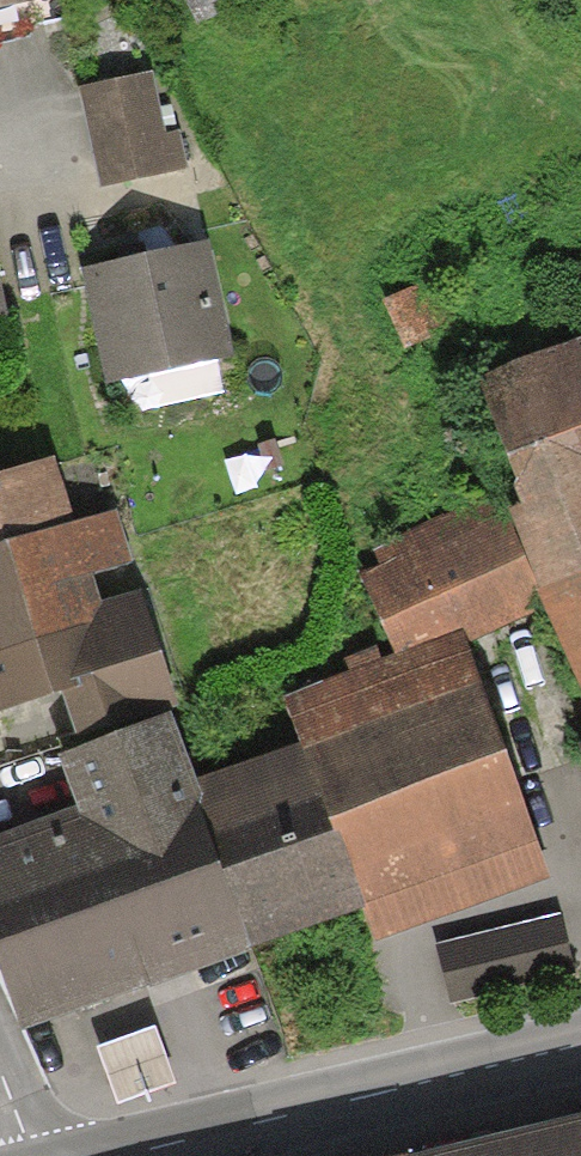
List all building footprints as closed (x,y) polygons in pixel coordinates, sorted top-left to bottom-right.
[(38,4),(37,0),(0,0),(0,13),(38,4)] [(202,28),(259,0),(189,0),(202,28)] [(151,76),(79,93),(102,190),(186,170),(177,130),(165,133),(151,76)] [(129,258),(80,268),(104,387),(233,361),(209,242),(129,258)] [(10,323),(0,281),(0,326),(10,323)] [(512,506),(545,585),(580,673),(580,328),(460,369),(512,506)] [(0,466),(0,641),(132,593),(103,511),(80,520),(57,448),(0,466)] [(512,506),(358,569),(391,649),(545,585),(512,506)] [(0,641),(0,709),(51,691),(70,746),(173,709),(132,593),(0,641)] [(307,742),(359,897),(375,941),(538,886),(452,632),(288,688),(307,742)] [(0,854),(0,993),(9,1019),(253,934),(198,780),(173,709),(70,746),(55,750),(82,825),(0,854)] [(307,742),(198,780),(253,934),(359,897),(307,742)] [(552,913),(430,942),(445,1006),(568,976),(552,913)] [(580,1124),(441,1155),(580,1155),(580,1129),(580,1124)]
